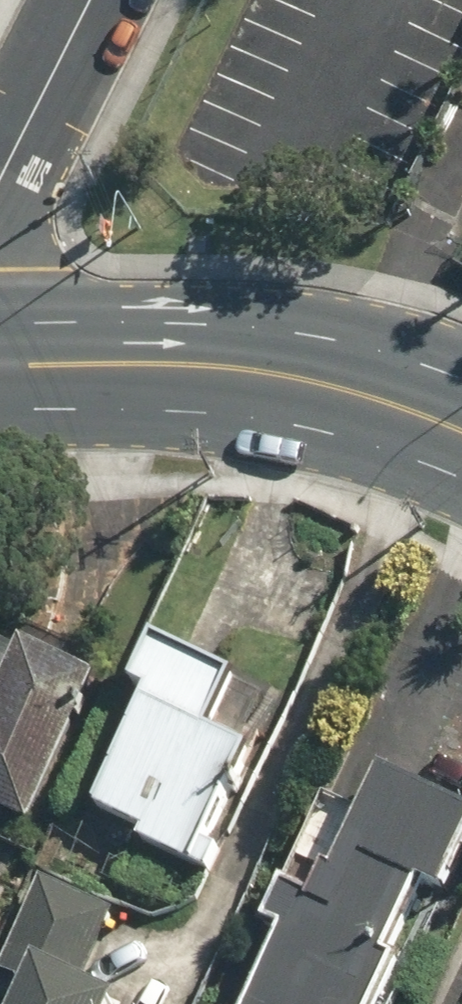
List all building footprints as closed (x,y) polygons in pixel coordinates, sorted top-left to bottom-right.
[(0,664),(0,817),(25,828),(88,677),(9,643),(0,664)] [(250,763),(198,740),(223,681),(155,652),(140,646),(119,696),(134,703),(86,814),(132,834),(126,847),(201,879),(250,763)] [(277,940),(242,1003),(375,1003),(395,968),(380,960),(411,903),(426,911),(461,846),(461,821),(378,774),(373,784),(366,780),(347,814),(324,801),(254,927),(277,940)] [(100,1002),(76,991),(111,918),(36,882),(0,956),(0,1003),(99,1003),(100,1002)]
